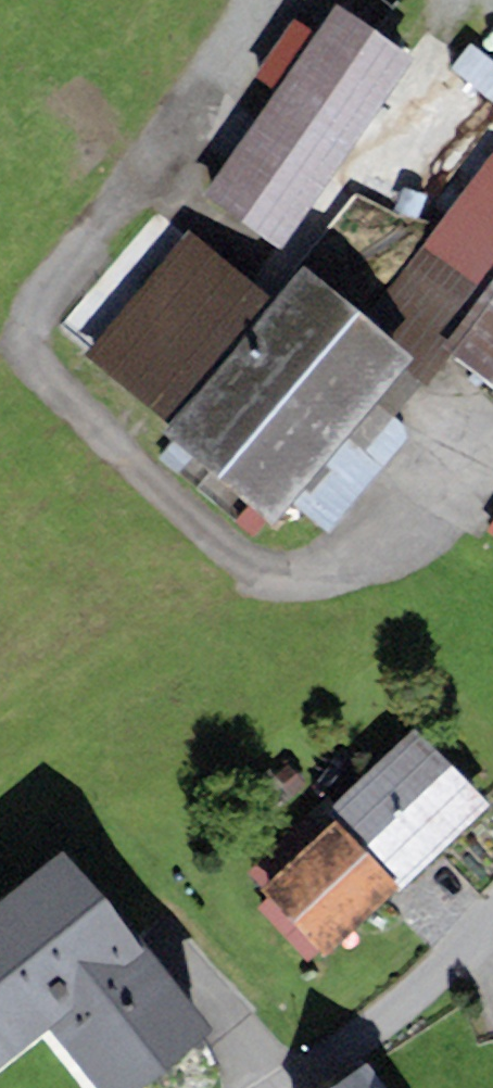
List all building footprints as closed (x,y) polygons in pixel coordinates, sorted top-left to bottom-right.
[(283,251),(415,59),(334,4),(316,31),(276,90),(203,197),(283,251)] [(276,90),(316,31),(295,17),(255,76),(276,90)] [(492,102),(492,64),(470,49),(452,75),(492,102)] [(365,316),(434,374),(449,355),(440,348),(492,280),(492,152),(365,316)] [(86,355),(171,426),(275,302),(190,231),(86,355)] [(366,454),(434,374),(365,316),(305,267),(275,302),(171,426),(165,433),(275,525),(348,438),(366,454)] [(440,348),(449,355),(492,387),(492,280),(440,348)] [(404,889),(491,806),(415,727),(328,811),(338,821),(400,885),(404,889)] [(289,797),(304,785),(289,766),(274,778),(289,797)] [(326,957),(400,885),(338,821),(264,893),(270,900),(320,951),(326,957)] [(0,901),(0,1069),(51,1028),(100,1087),(144,1087),(211,1034),(64,850),(0,901)] [(310,962),(320,951),(270,900),(259,910),(310,962)] [(368,1063),(334,1087),(386,1087),(368,1063)]
